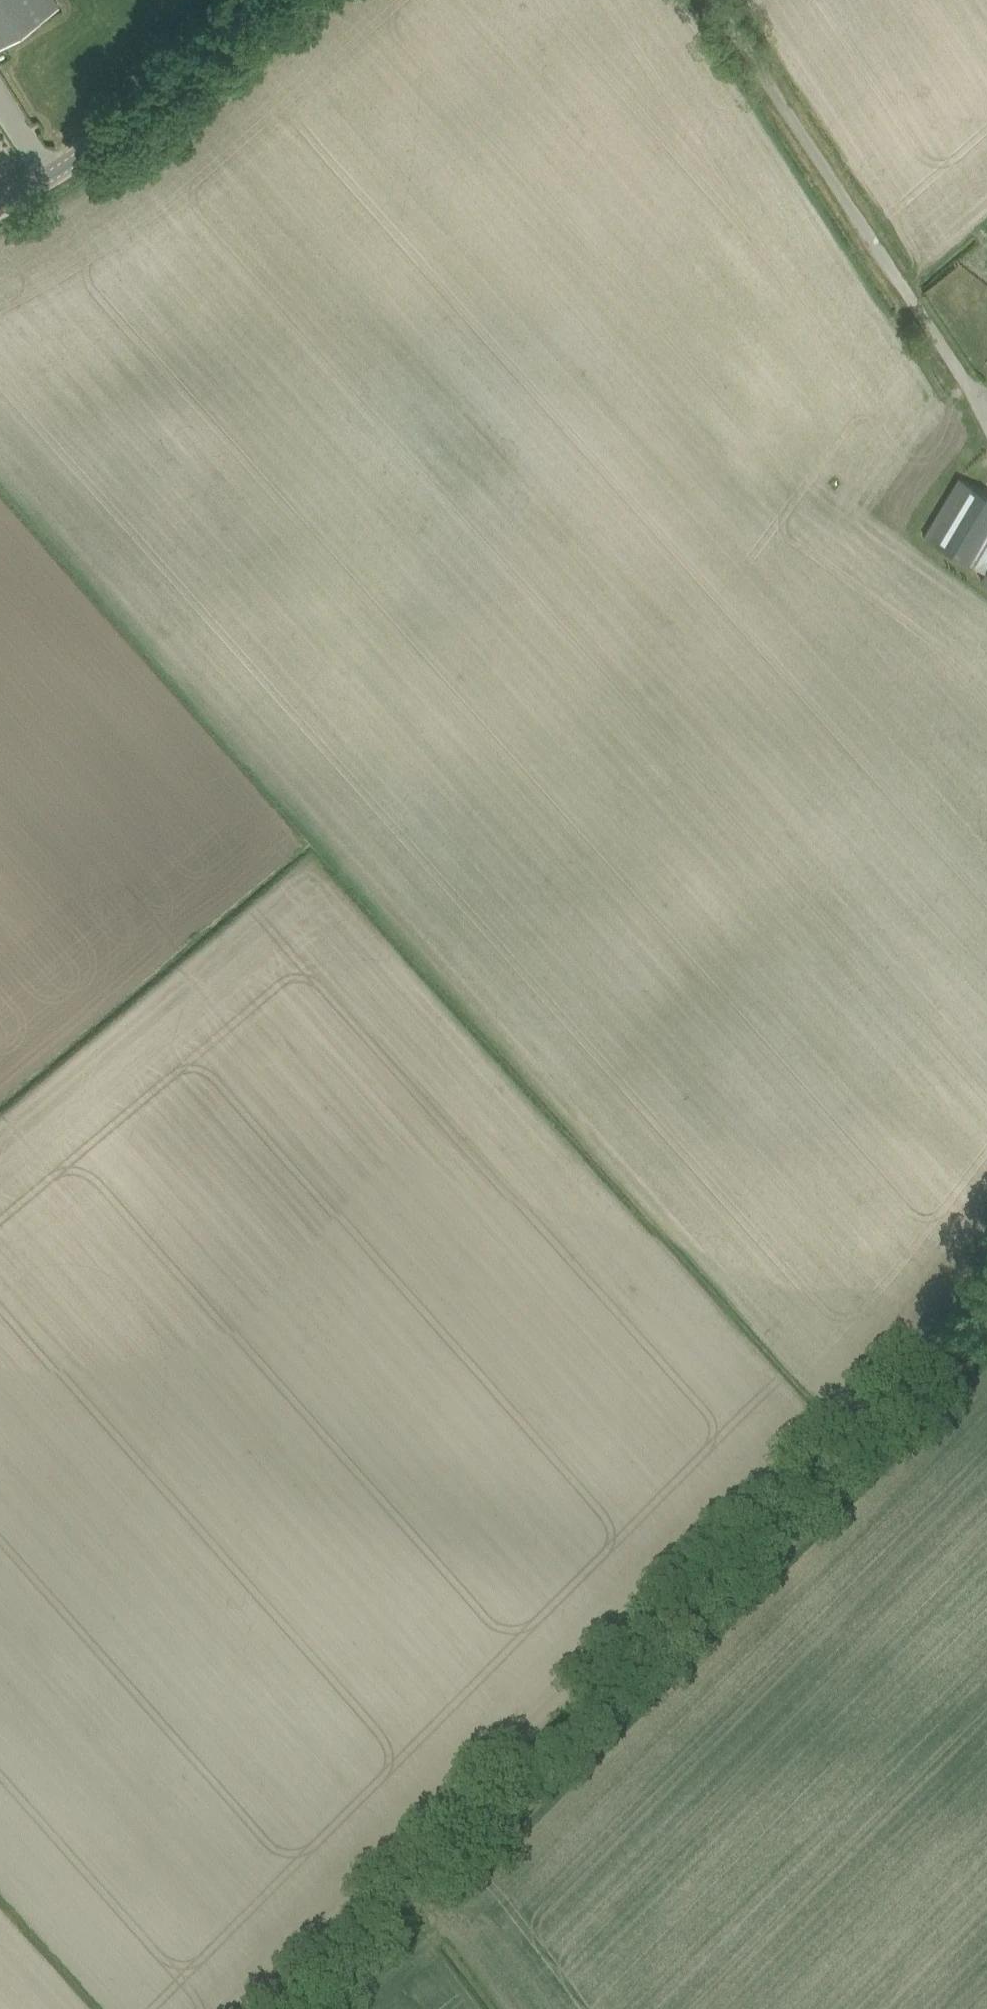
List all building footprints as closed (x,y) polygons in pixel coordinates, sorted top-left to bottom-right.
[(53,6),(50,0),(0,0),(0,34),(53,6)] [(986,570),(981,579),(986,582),(986,492),(960,476),(925,534),(986,570)]
